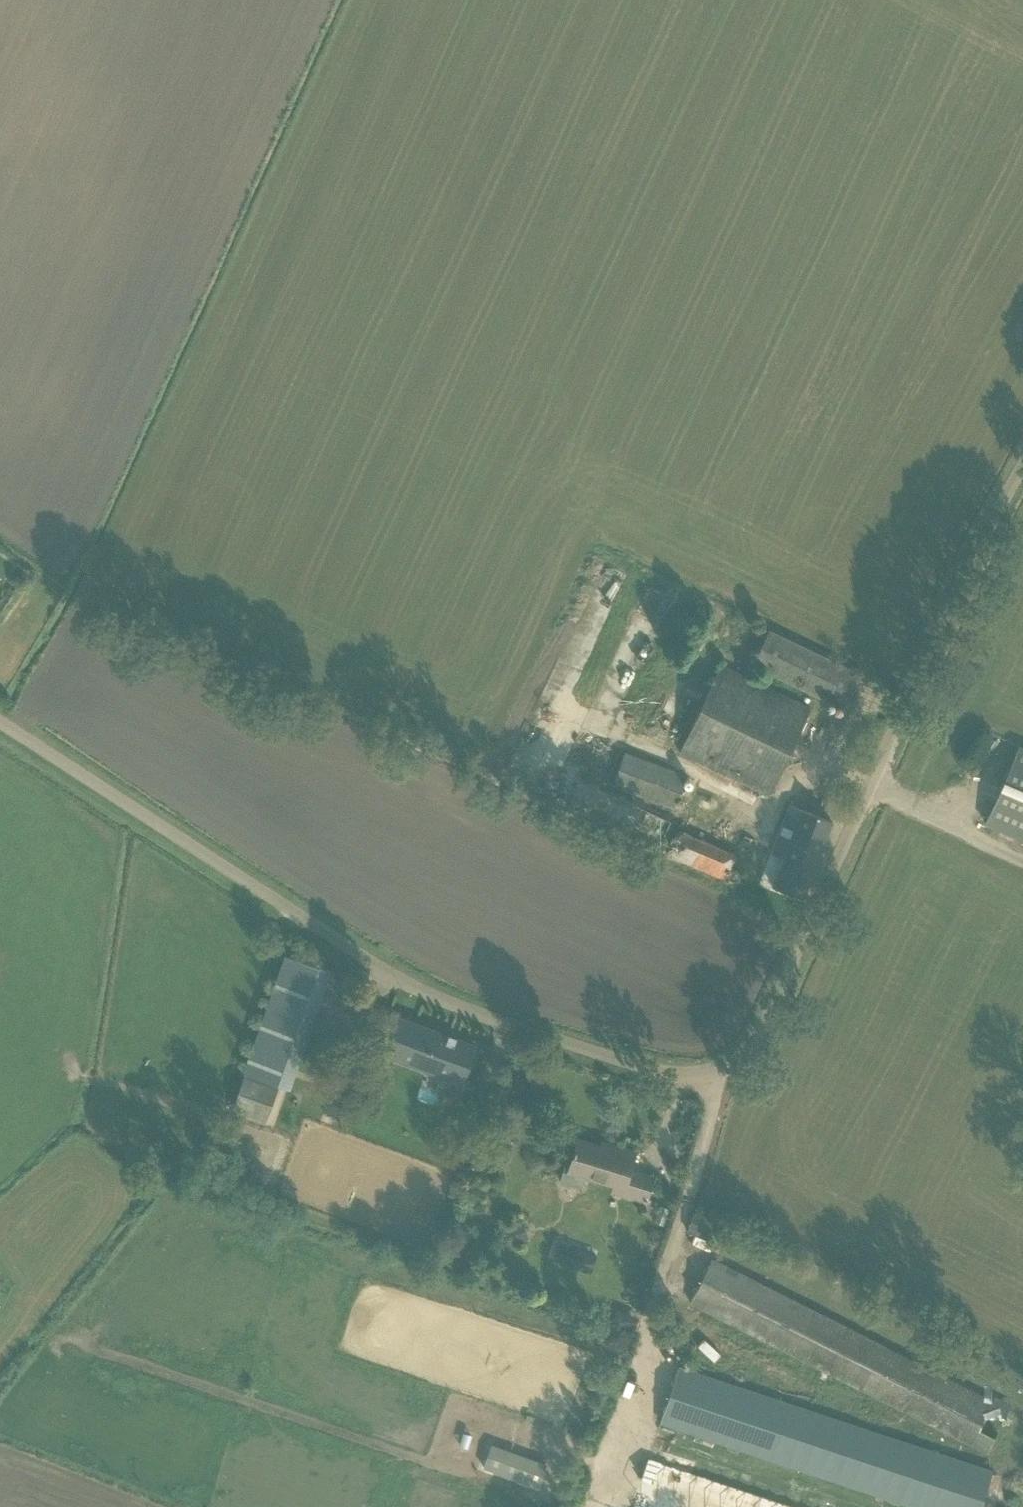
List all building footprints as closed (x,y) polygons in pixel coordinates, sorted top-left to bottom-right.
[(749,665),(826,701),(844,710),(860,675),(765,631),(749,665)] [(681,755),(751,787),(769,796),(810,709),(722,668),(681,755)] [(1003,831),(1022,840),(1022,750),(1017,747),(985,823),(1003,831)] [(678,807),(688,778),(625,756),(615,785),(678,807)] [(787,804),(758,882),(803,899),(832,821),(787,804)] [(667,854),(725,879),(735,856),(677,831),(667,854)] [(277,1085),(318,967),(285,956),(245,1074),(233,1110),(264,1121),(277,1085)] [(341,997),(350,975),(336,970),(328,992),(341,997)] [(388,1014),(374,1053),(462,1086),(476,1047),(455,1039),(455,1038),(449,1035),(448,1036),(388,1014)] [(652,1178),(629,1171),(635,1153),(616,1147),(615,1152),(578,1140),(575,1151),(573,1150),(572,1154),(573,1154),(570,1164),(566,1163),(564,1170),(560,1182),(581,1188),(584,1176),(614,1186),(612,1193),(645,1203),(646,1197),(652,1178)] [(697,1214),(690,1234),(706,1240),(713,1220),(697,1214)] [(577,1254),(573,1267),(591,1273),(595,1260),(577,1254)] [(712,1260),(690,1303),(987,1453),(1008,1410),(712,1260)] [(918,1506),(979,1506),(990,1472),(676,1367),(658,1420),(918,1506)] [(649,1450),(630,1506),(822,1506),(649,1450)]
